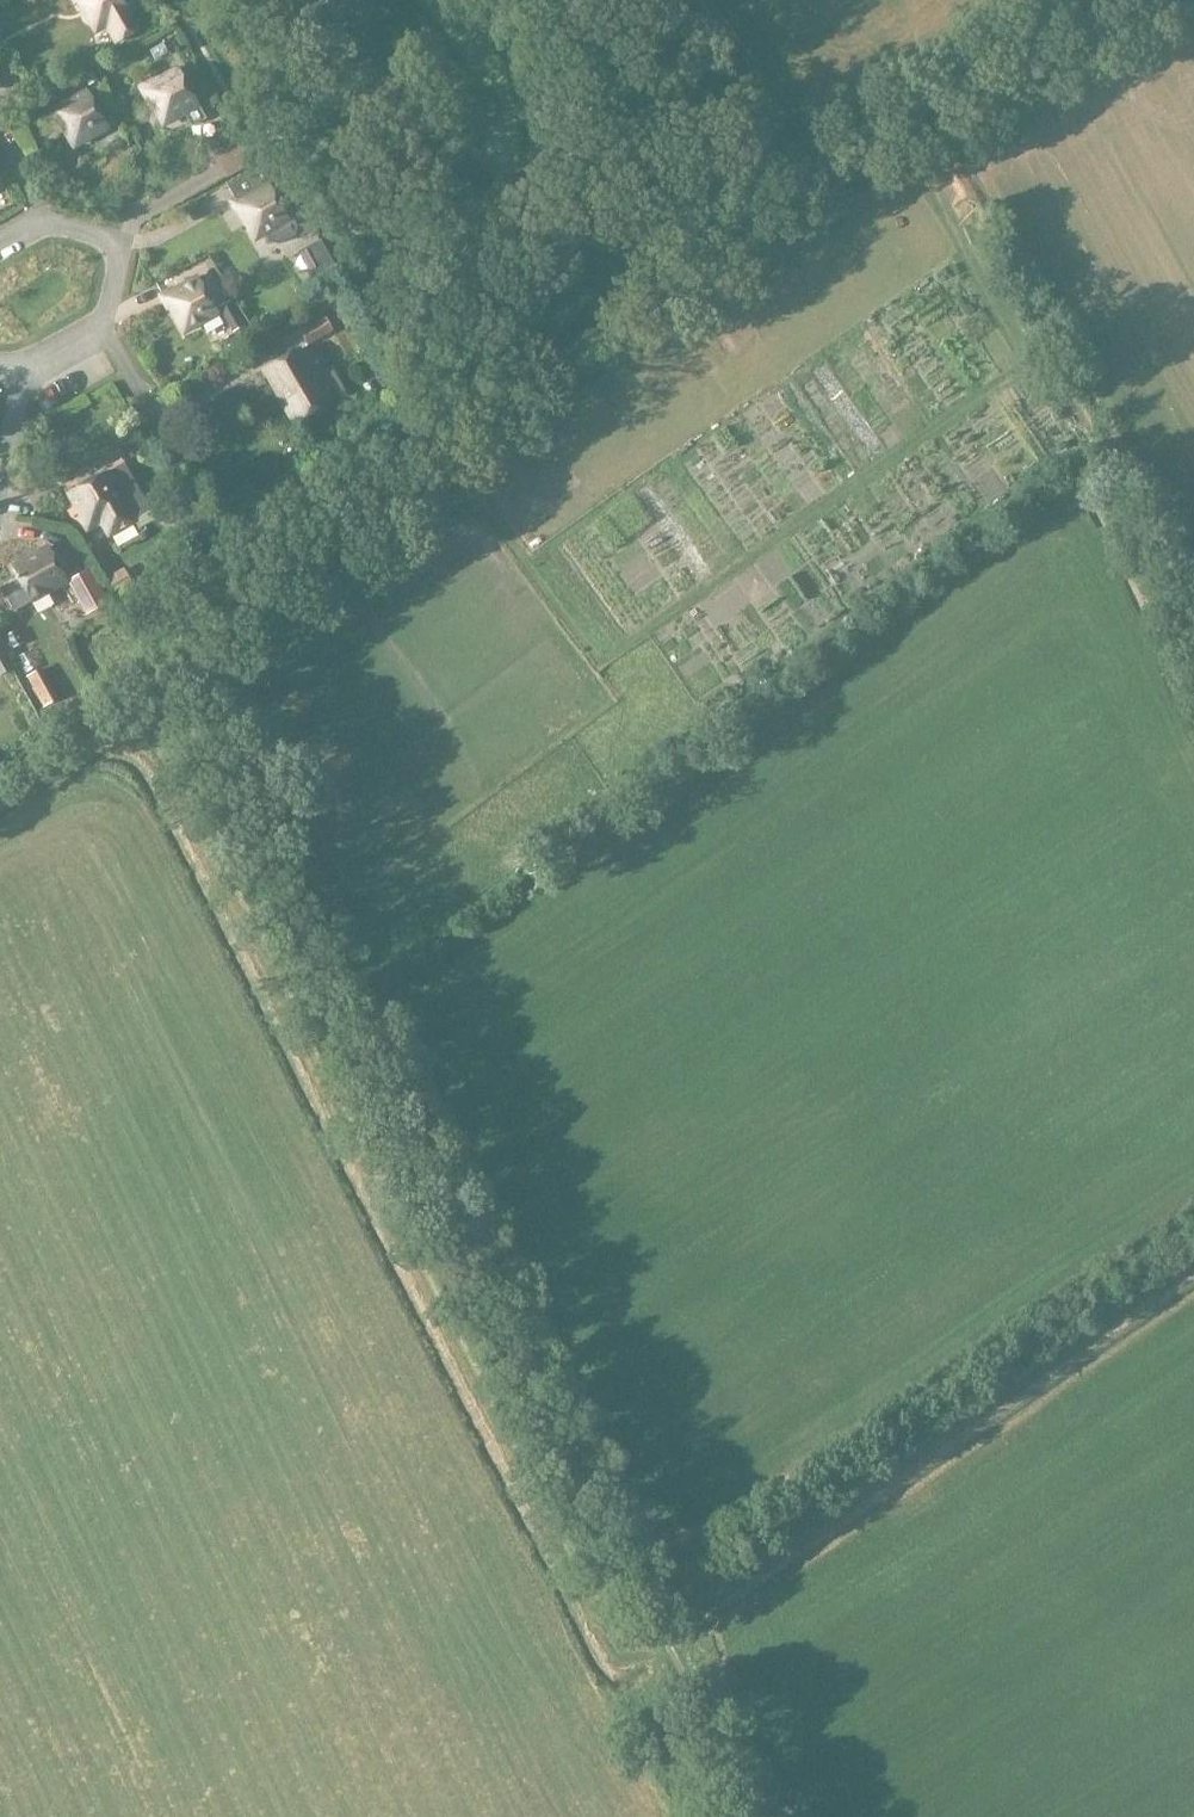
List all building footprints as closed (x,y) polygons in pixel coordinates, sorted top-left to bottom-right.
[(128,12),(121,0),(75,0),(81,9),(85,6),(99,30),(106,26),(116,43),(139,30),(128,12)] [(176,69),(142,88),(149,101),(153,99),(166,123),(196,106),(176,69)] [(91,70),(83,75),(89,85),(97,79),(91,70)] [(86,91),(52,110),(59,123),(63,121),(77,145),(107,128),(86,91)] [(199,116),(187,125),(200,142),(212,132),(199,116)] [(239,141),(213,156),(225,178),(252,164),(239,141)] [(222,187),(233,203),(231,204),(239,217),(243,214),(257,237),(263,233),(268,242),(277,244),(293,235),(297,226),(290,215),(285,218),(266,185),(271,182),(259,164),(222,187)] [(185,332),(214,315),(193,279),(173,291),(159,299),(167,311),(171,309),(185,332)] [(344,296),(330,303),(342,324),(345,329),(358,321),(344,296)] [(242,327),(229,301),(218,307),(232,332),(242,327)] [(306,347),(332,331),(324,317),(298,332),(306,347)] [(305,364),(297,351),(261,372),(292,424),(330,402),(344,394),(335,376),(332,371),(319,378),(309,361),(305,364)] [(68,495),(78,513),(70,517),(77,529),(85,525),(87,529),(100,522),(108,537),(132,524),(131,522),(149,512),(123,464),(68,495)] [(12,612),(29,602),(27,598),(51,585),(53,589),(66,582),(47,548),(10,568),(16,579),(0,588),(0,591),(12,612)] [(107,603),(88,568),(85,570),(78,574),(66,581),(85,616),(107,603)] [(11,668),(0,649),(0,674),(11,668)]
